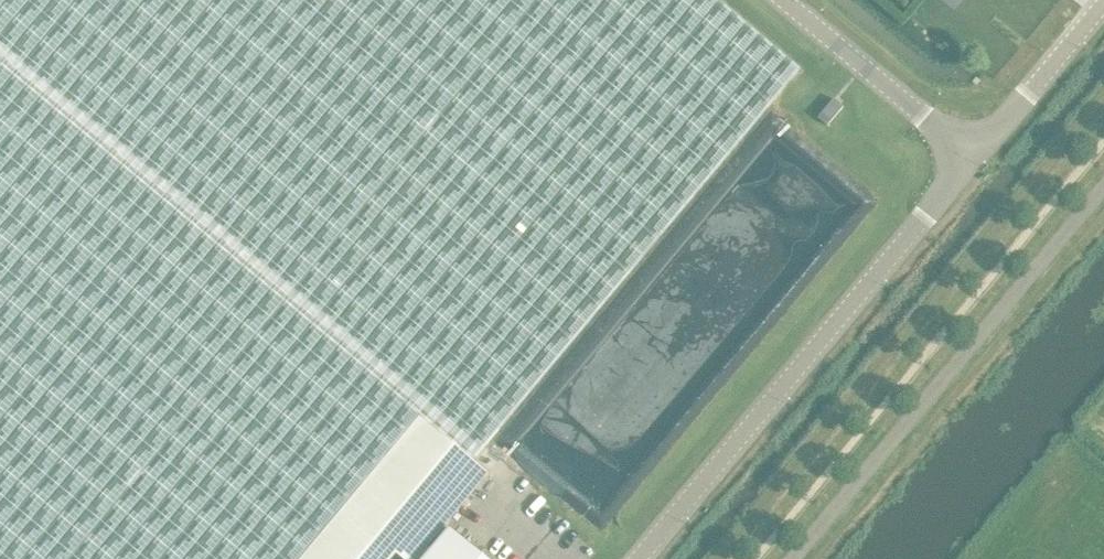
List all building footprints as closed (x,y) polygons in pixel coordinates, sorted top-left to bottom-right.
[(473,461),(799,70),(715,0),(0,0),(0,558),(302,558),(423,416),(473,461)] [(818,117),(828,125),(843,107),(833,98),(818,117)] [(473,461),(423,416),(302,558),(391,558),(395,554),(402,558),(417,558),(488,474),(473,461)] [(424,558),(484,558),(480,556),(449,529),(424,558)]
